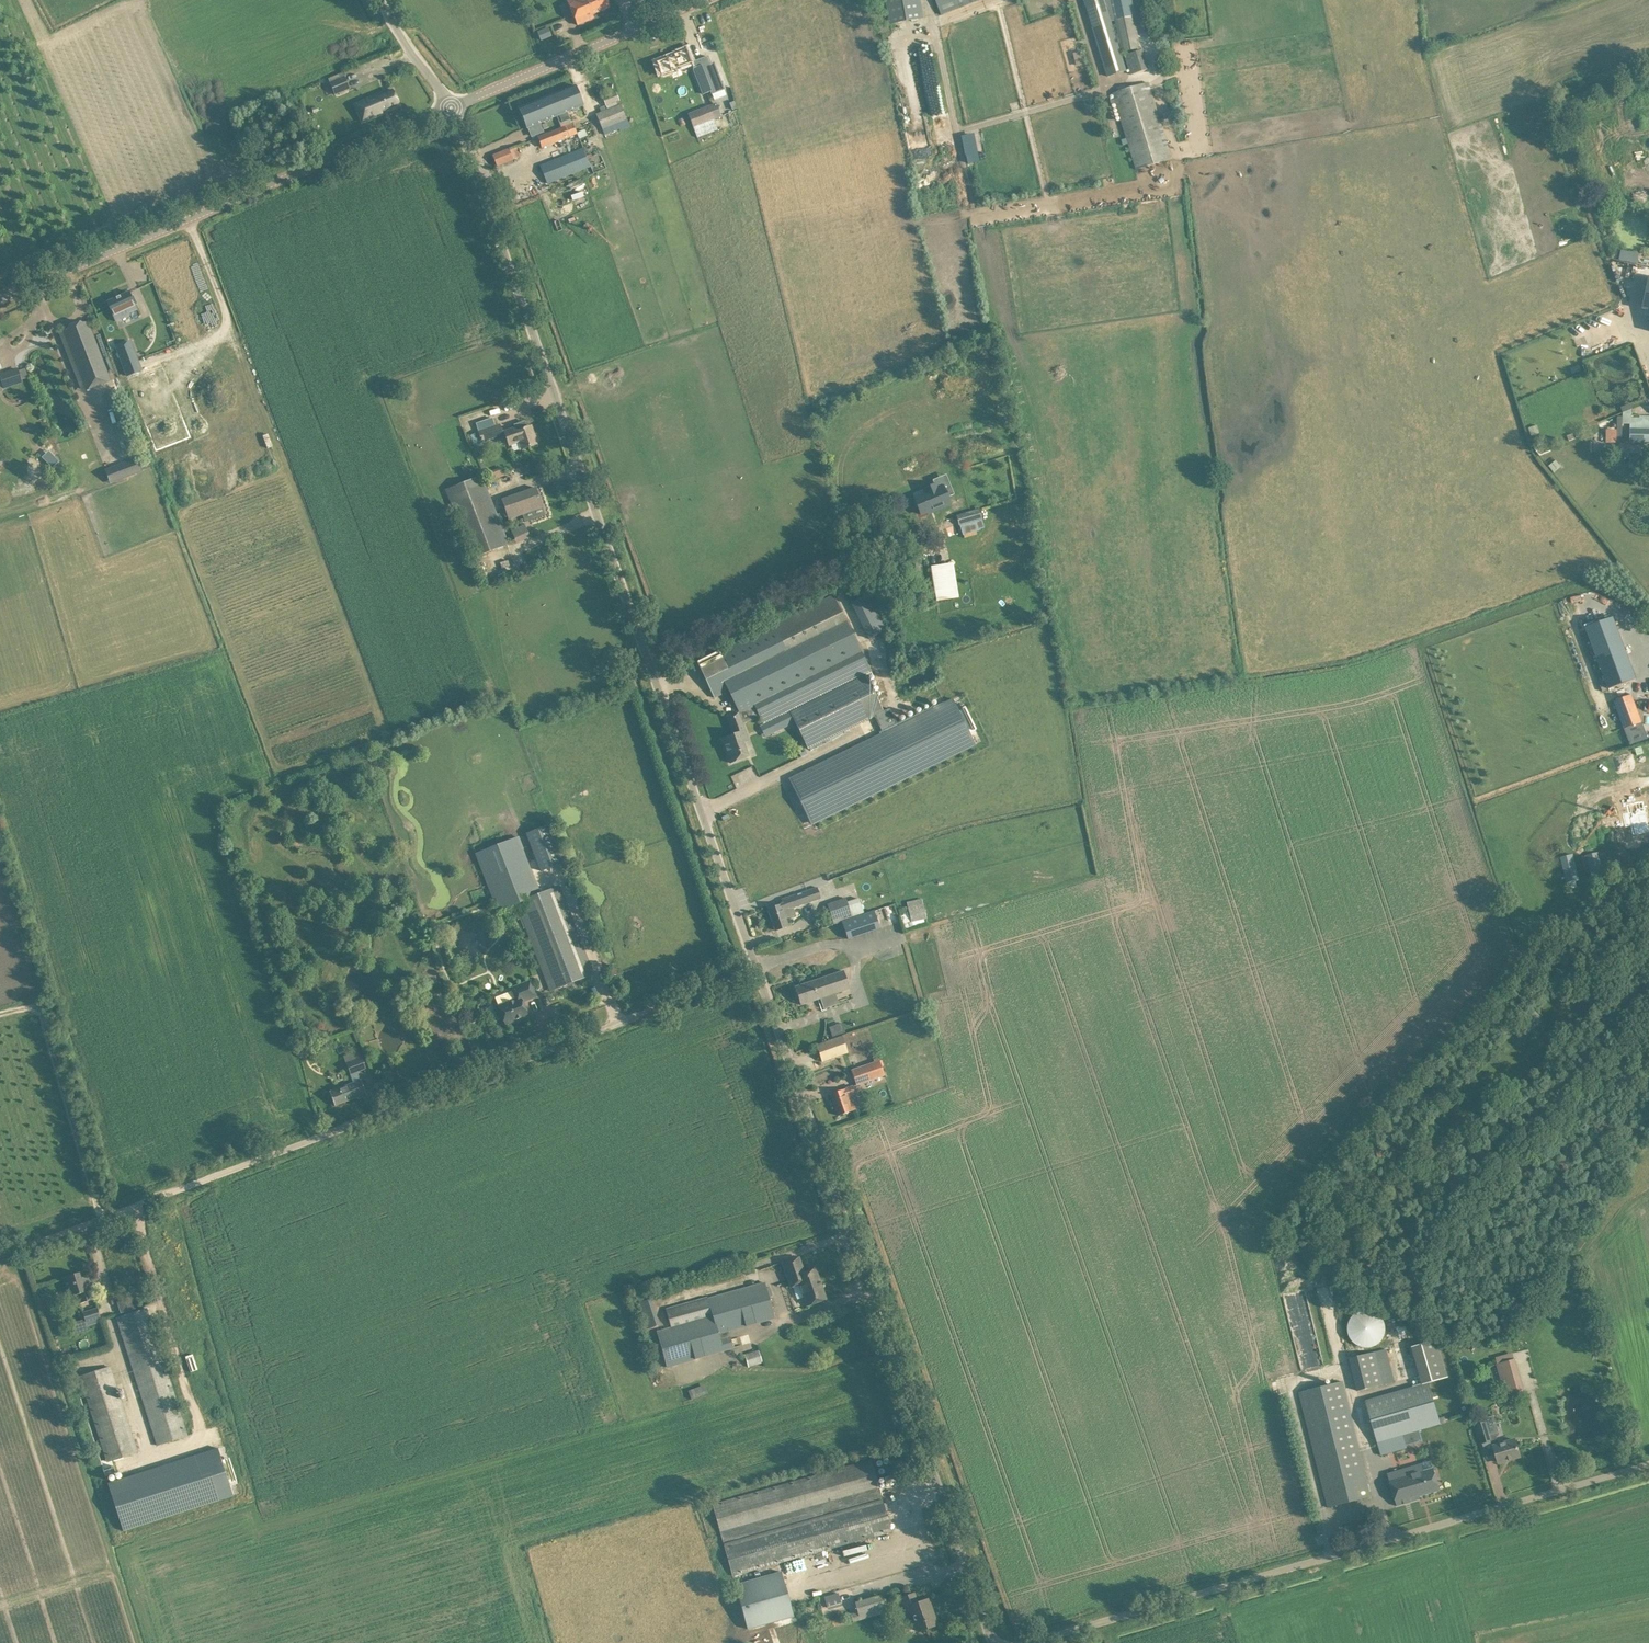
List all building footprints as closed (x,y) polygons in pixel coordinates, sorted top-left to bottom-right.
[(567,1),(577,25),(594,18),(592,14),(610,7),(607,0),(569,0),(567,1)] [(891,24),(924,18),(920,0),(886,0),(891,24)] [(942,15),(952,11),(980,0),(936,0),(942,15)] [(1108,77),(1127,71),(1111,22),(1115,21),(1121,53),(1140,49),(1134,16),(1135,16),(1132,0),(1084,0),(1108,77)] [(551,36),(548,28),(538,32),(541,40),(551,36)] [(672,74),(671,70),(692,62),(690,59),(686,49),(675,54),(674,51),(665,55),(666,58),(656,61),(662,77),(672,74)] [(1125,55),(1131,75),(1149,69),(1143,49),(1125,55)] [(1074,53),(1077,66),(1086,64),(1082,51),(1074,53)] [(700,62),(692,65),(704,94),(711,92),(712,94),(724,89),(715,66),(712,67),(708,56),(699,60),(700,62)] [(343,72),(328,78),(335,95),(349,89),(345,76),(343,72)] [(1149,83),(1113,94),(1136,170),(1172,159),(1149,83)] [(583,105),(579,95),(575,85),(551,95),(519,108),(527,128),(537,124),(557,116),(559,115),(562,122),(570,119),(567,112),(583,105)] [(368,99),(356,104),(358,110),(363,121),(382,113),(382,112),(399,104),(393,89),(384,93),(383,92),(368,99)] [(621,105),(620,100),(616,92),(603,97),(607,105),(608,109),(621,105)] [(688,114),(692,125),(697,138),(718,130),(714,120),(721,117),(716,103),(688,114)] [(602,129),(627,119),(621,105),(608,109),(597,114),(602,129)] [(573,123),(565,126),(569,137),(577,133),(573,123)] [(541,148),(569,137),(565,126),(549,133),(549,132),(538,137),(541,148)] [(493,155),(497,166),(513,159),(509,148),(493,155)] [(541,165),(549,183),(590,166),(582,148),(541,165)] [(129,292),(107,302),(116,321),(131,315),(129,312),(136,309),(137,309),(135,304),(137,303),(133,295),(131,296),(129,292)] [(66,337),(70,347),(87,391),(111,381),(94,338),(90,328),(66,337)] [(133,348),(119,354),(127,376),(142,370),(133,348)] [(163,365),(128,378),(156,450),(191,437),(163,365)] [(0,375),(4,387),(22,381),(21,380),(28,377),(25,368),(18,370),(17,369),(0,375)] [(514,428),(505,431),(509,444),(520,441),(522,449),(537,444),(536,442),(539,441),(536,433),(534,434),(531,426),(526,427),(524,422),(515,425),(516,427),(514,428)] [(483,442),(482,440),(503,433),(500,425),(479,432),(470,435),(473,446),(483,442)] [(1529,428),(1531,435),(1539,433),(1537,425),(1529,428)] [(1629,427),(1629,442),(1648,442),(1648,428),(1629,427)] [(59,459),(49,448),(41,455),(52,466),(59,459)] [(105,470),(111,484),(142,471),(137,457),(105,470)] [(1639,469),(1639,458),(1631,458),(1631,468),(1639,469)] [(1556,460),(1549,466),(1554,472),(1560,466),(1556,460)] [(502,469),(491,473),(493,479),(504,475),(502,469)] [(472,558),(507,544),(481,476),(446,489),(472,558)] [(926,493),(915,498),(921,514),(934,508),(935,510),(950,504),(947,497),(943,486),(936,489),(935,485),(924,489),(926,493)] [(536,488),(502,500),(508,518),(542,506),(536,488)] [(979,508),(956,515),(959,525),(982,519),(979,508)] [(525,524),(518,527),(524,540),(530,537),(525,524)] [(920,570),(919,564),(918,553),(909,554),(911,571),(920,570)] [(946,565),(933,566),(935,594),(949,593),(946,565)] [(886,629),(874,604),(869,594),(851,603),(869,638),(886,629)] [(834,596),(698,665),(714,698),(729,691),(737,707),(740,712),(738,712),(742,723),(760,717),(764,724),(769,734),(772,733),(795,722),(807,749),(874,717),(884,712),(867,678),(872,675),(870,672),(871,671),(857,644),(856,644),(850,631),(851,631),(834,596)] [(1613,617),(1585,627),(1608,689),(1636,679),(1613,617)] [(1615,702),(1625,728),(1641,722),(1631,695),(1615,702)] [(882,733),(792,777),(814,824),(976,745),(953,698),(898,725),(890,709),(884,712),(874,717),(882,733)] [(1629,733),(1633,743),(1641,740),(1638,730),(1629,733)] [(1624,820),(1627,832),(1632,831),(1635,841),(1648,837),(1648,829),(1646,816),(1644,807),(1628,811),(1630,819),(1625,820),(1624,820)] [(549,825),(527,834),(541,871),(563,862),(549,825)] [(476,854),(494,900),(498,910),(517,903),(551,991),(593,974),(589,964),(559,886),(540,893),(518,837),(476,854)] [(1603,876),(1598,852),(1581,856),(1585,873),(1591,872),(1593,878),(1603,876)] [(1579,880),(1573,854),(1560,857),(1566,883),(1565,883),(1566,889),(1578,887),(1576,880),(1579,880)] [(794,907),(821,898),(817,887),(792,896),(781,899),(783,904),(768,908),(776,930),(786,927),(788,926),(785,918),(788,917),(796,915),(794,907)] [(852,917),(851,914),(846,898),(827,904),(832,921),(833,924),(852,917)] [(922,898),(906,902),(911,922),(927,918),(922,898)] [(891,922),(895,921),(892,906),(877,909),(881,926),(891,924),(891,922)] [(852,918),(842,921),(849,940),(858,937),(852,918)] [(805,983),(795,987),(801,1005),(811,1001),(817,999),(820,1008),(852,997),(850,989),(844,970),(805,983)] [(497,1019),(502,1017),(505,1024),(528,1015),(523,1001),(526,999),(527,1000),(536,996),(530,980),(512,987),(512,989),(511,990),(515,998),(498,1005),(498,1007),(494,1009),(497,1019)] [(1540,1016),(1534,1011),(1523,1021),(1523,1020),(1520,1023),(1521,1024),(1518,1027),(1526,1035),(1536,1025),(1534,1022),(1540,1016)] [(841,1022),(830,1026),(834,1036),(845,1032),(841,1022)] [(822,1061),(847,1053),(842,1036),(827,1041),(816,1045),(822,1061)] [(329,1092),(331,1095),(335,1105),(366,1093),(361,1080),(360,1080),(356,1072),(366,1068),(362,1057),(359,1050),(343,1056),(346,1063),(354,1082),(329,1092)] [(872,1057),(874,1062),(851,1071),(857,1085),(885,1075),(879,1060),(877,1056),(872,1057)] [(839,1115),(849,1112),(856,1109),(851,1095),(855,1094),(852,1086),(831,1093),(839,1115)] [(800,1284),(804,1273),(798,1257),(783,1263),(791,1287),(800,1284)] [(746,1275),(753,1273),(751,1266),(744,1268),(746,1275)] [(804,1273),(800,1284),(807,1305),(826,1299),(815,1269),(804,1273)] [(88,1277),(81,1279),(79,1273),(64,1277),(67,1286),(65,1287),(68,1297),(77,1294),(80,1303),(95,1299),(89,1280),(88,1277)] [(667,1367),(723,1350),(733,1347),(730,1337),(720,1340),(718,1334),(774,1318),(765,1282),(707,1299),(665,1309),(671,1328),(656,1332),(667,1367)] [(121,1313),(134,1309),(130,1297),(117,1302),(121,1313)] [(637,1303),(646,1329),(659,1325),(650,1299),(637,1303)] [(87,1327),(102,1322),(97,1308),(83,1312),(86,1322),(87,1327)] [(147,1308),(117,1318),(121,1328),(157,1445),(159,1445),(180,1438),(187,1436),(187,1434),(194,1432),(158,1318),(151,1320),(147,1308)] [(1380,1313),(1364,1309),(1350,1316),(1345,1331),(1353,1345),(1368,1350),(1383,1342),(1387,1327),(1380,1313)] [(1428,1383),(1448,1377),(1437,1339),(1412,1346),(1423,1384),(1428,1383)] [(1387,1349),(1350,1358),(1358,1390),(1395,1381),(1387,1349)] [(1496,1364),(1505,1398),(1524,1392),(1515,1359),(1496,1364)] [(137,1452),(113,1377),(110,1367),(80,1376),(83,1387),(107,1461),(137,1452)] [(1371,1496),(1368,1485),(1342,1381),(1299,1392),(1328,1507),(1371,1496)] [(1445,1416),(1439,1418),(1428,1383),(1423,1384),(1366,1401),(1378,1442),(1382,1456),(1407,1449),(1403,1435),(1440,1424),(1446,1422),(1445,1416)] [(705,1384),(688,1391),(691,1400),(708,1393),(705,1384)] [(1495,1433),(1499,1432),(1494,1415),(1485,1417),(1486,1422),(1477,1424),(1479,1432),(1482,1443),(1492,1440),(1499,1463),(1520,1456),(1517,1447),(1517,1445),(1515,1440),(1499,1445),(1495,1433)] [(229,1458),(222,1460),(218,1448),(114,1479),(108,1481),(123,1529),(130,1527),(234,1496),(229,1483),(237,1481),(229,1458)] [(712,1504),(721,1534),(732,1575),(890,1530),(871,1461),(712,1504)] [(1402,1469),(1388,1474),(1397,1506),(1405,1503),(1405,1502),(1410,1501),(1410,1502),(1420,1499),(1419,1496),(1440,1490),(1434,1468),(1424,1471),(1422,1464),(1410,1467),(1411,1470),(1402,1472),(1402,1469)] [(747,1629),(794,1616),(781,1572),(735,1585),(747,1629)] [(824,1597),(827,1606),(841,1602),(839,1593),(824,1597)] [(918,1631),(927,1628),(937,1624),(928,1598),(917,1602),(914,1593),(901,1597),(908,1616),(913,1615),(918,1631)] [(853,1621),(886,1612),(881,1595),(854,1602),(857,1612),(851,1614),(853,1621)]
